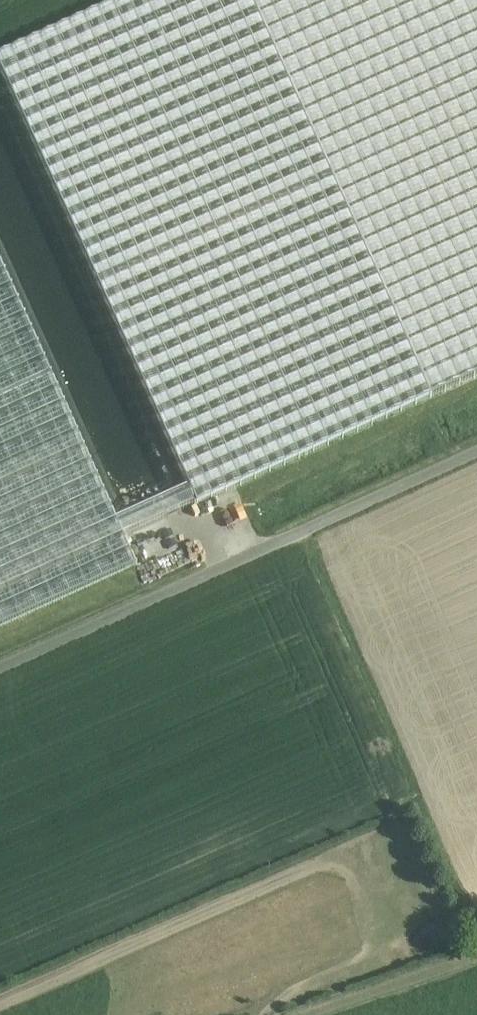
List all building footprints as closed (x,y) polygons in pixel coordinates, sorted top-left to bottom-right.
[(0,58),(0,63),(197,502),(432,399),(253,0),(128,0),(0,58)] [(432,399),(476,379),(476,0),(253,0),(432,399)] [(50,376),(0,266),(0,398),(50,376)] [(135,565),(50,376),(0,398),(0,626),(135,565)]
